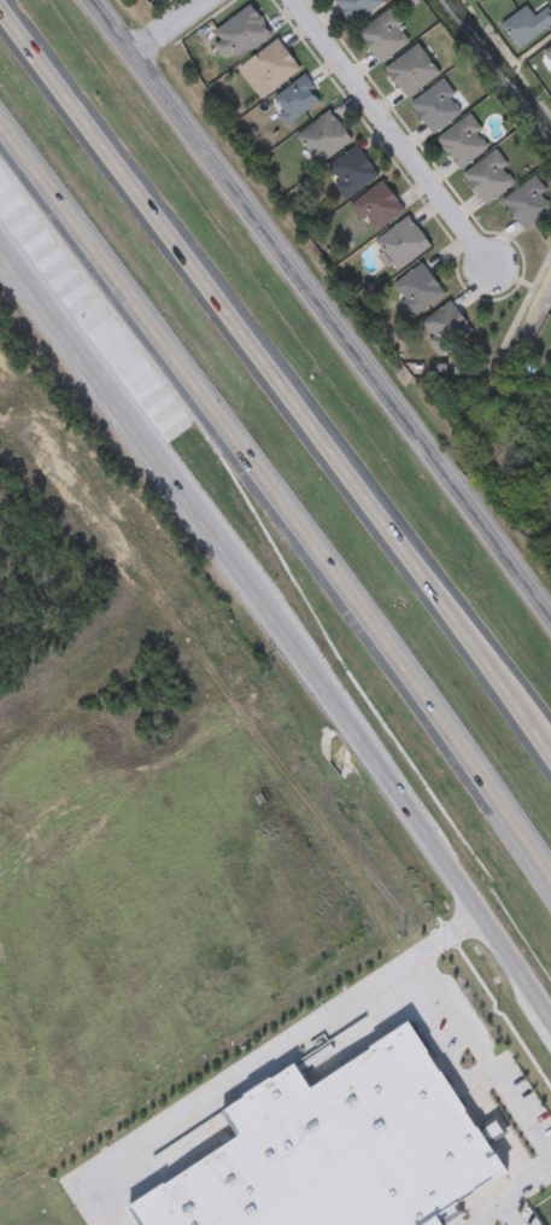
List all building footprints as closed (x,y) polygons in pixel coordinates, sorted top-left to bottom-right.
[(335,2),(338,0),(382,0),(383,2),(353,25),(335,2)] [(272,36),(229,65),(217,47),(223,42),(216,31),(252,6),(272,36)] [(547,8),(550,13),(550,28),(521,51),(503,25),(528,6),(537,17),(547,8)] [(381,65),(358,35),(391,10),(414,40),(381,65)] [(269,94),(247,64),(280,40),(301,70),(269,94)] [(409,100),(386,70),(418,45),(441,74),(409,100)] [(541,56),(550,48),(550,68),(541,56)] [(289,126),(272,101),(305,76),(323,100),(289,126)] [(465,112),(434,135),(412,104),(444,82),(465,112)] [(320,165),(298,135),(330,111),(353,141),(320,165)] [(461,170),(438,140),(470,116),(493,146),(461,170)] [(348,200),(324,170),(356,146),(380,175),(348,200)] [(496,152),(518,182),(487,206),(464,175),(496,152)] [(535,177),(550,197),(550,212),(527,232),(504,203),(535,177)] [(406,211),(374,235),(351,205),(383,181),(406,211)] [(376,240),(414,218),(432,251),(394,273),(376,240)] [(415,319),(392,287),(423,264),(446,296),(415,319)] [(474,331),(446,354),(423,325),(451,302),(474,331)] [(463,1213),(444,1224),(138,1224),(127,1208),(240,1133),(224,1109),(295,1063),(311,1087),(409,1022),(506,1171),(457,1203),(463,1213)]
